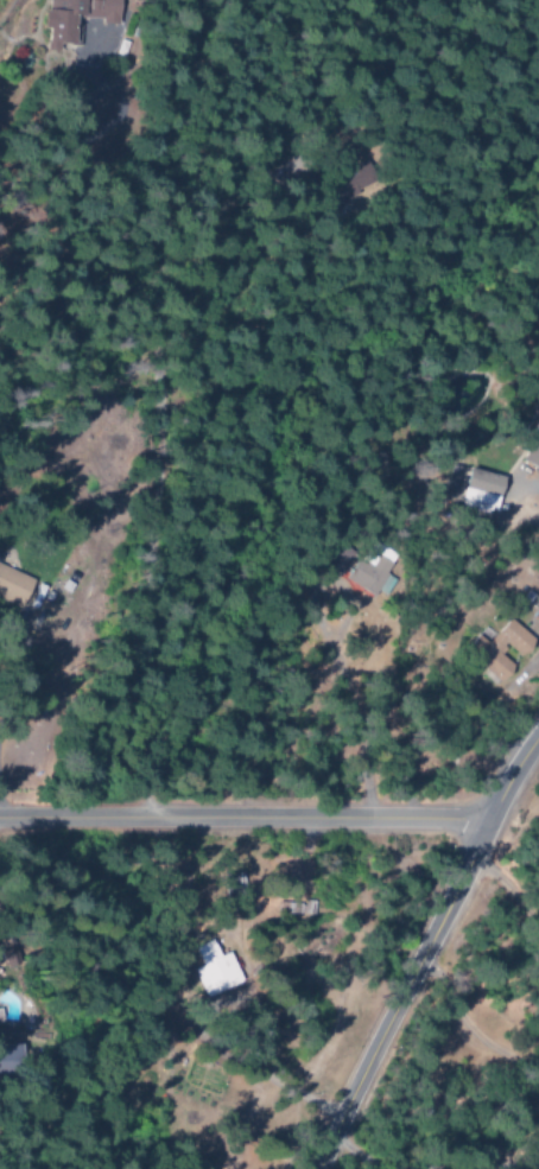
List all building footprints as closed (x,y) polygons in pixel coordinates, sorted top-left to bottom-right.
[(94,0),(91,0),(42,0),(42,12),(34,11),(33,30),(40,30),(38,51),(52,52),(53,44),(73,45),(75,18),(92,19),(94,0)] [(538,475),(538,428),(537,427),(519,466),(538,475)] [(489,509),(498,480),(463,469),(454,498),(489,509)] [(344,581),(373,599),(386,578),(382,576),(394,556),(369,540),(344,581)] [(352,554),(337,543),(321,565),(336,576),(352,554)] [(16,605),(27,581),(0,569),(0,597),(16,605)] [(528,644),(506,620),(479,644),(471,636),(457,648),(480,674),(485,670),(495,681),(508,669),(499,658),(506,652),(512,659),(528,644)] [(219,889),(235,889),(235,874),(219,874),(219,889)] [(237,982),(224,953),(214,958),(206,941),(187,950),(195,968),(188,972),(200,999),(237,982)] [(9,1060),(10,1046),(0,1046),(0,1060),(9,1060)]
